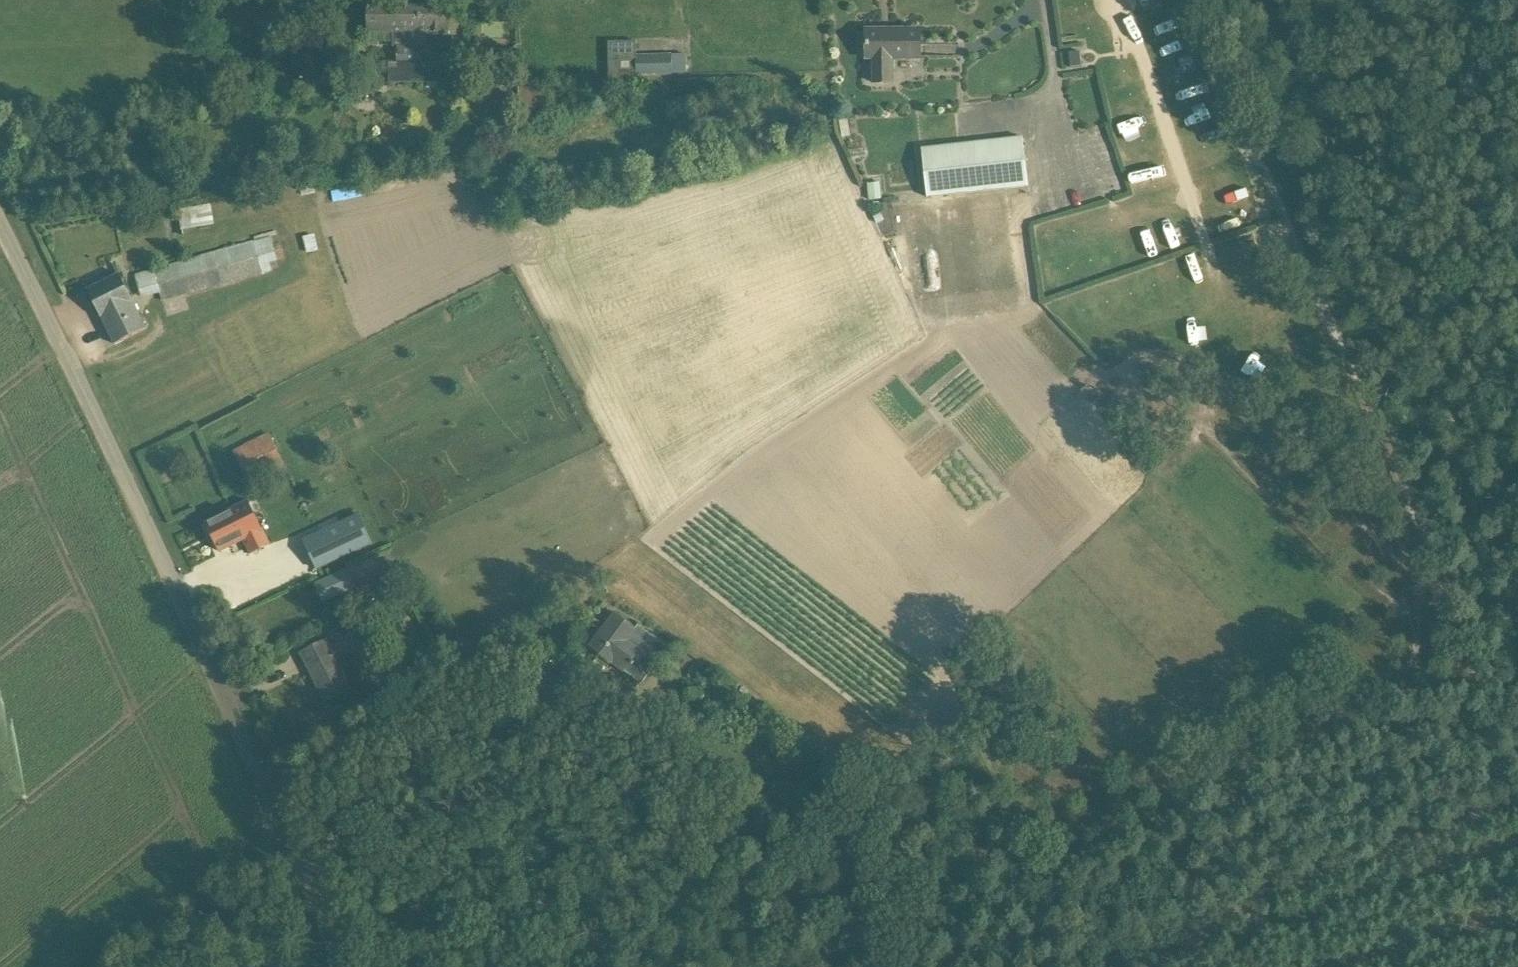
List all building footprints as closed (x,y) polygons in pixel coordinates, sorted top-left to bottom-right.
[(368,2),(369,30),(396,30),(395,45),(398,45),(398,63),(389,63),(389,82),(443,82),(443,63),(421,63),(422,45),(449,45),(449,1),(368,2)] [(867,29),(867,57),(877,57),(878,82),(892,82),(891,58),(922,58),(922,28),(867,29)] [(609,41),(610,76),(622,76),(622,75),(673,73),(673,72),(685,71),(685,54),(637,55),(637,40),(609,41)] [(1071,67),(1083,65),(1080,50),(1069,51),(1071,67)] [(851,135),(848,117),(839,118),(843,136),(851,135)] [(910,200),(923,320),(1019,309),(1006,189),(1028,186),(1022,135),(922,148),(928,198),(910,200)] [(869,182),(870,199),(881,198),(880,182),(869,182)] [(1227,190),(1234,206),(1246,201),(1240,185),(1227,190)] [(185,205),(187,226),(215,223),(213,202),(185,205)] [(881,212),(874,215),(877,222),(884,218),(881,212)] [(1172,249),(1166,230),(1151,235),(1156,253),(1172,249)] [(164,300),(271,271),(269,263),(278,260),(272,237),(155,268),(164,300)] [(146,328),(119,274),(88,289),(102,317),(116,343),(146,328)] [(284,462),(270,434),(252,443),(234,452),(248,480),(266,471),(284,462)] [(272,544),(251,500),(206,522),(220,551),(246,538),(253,553),(272,544)] [(321,531),(336,561),(373,543),(359,513),(321,531)] [(347,567),(313,583),(320,598),(354,583),(347,567)] [(591,646),(599,652),(642,684),(669,648),(640,626),(638,629),(616,613),(591,646)] [(328,638),(301,651),(326,701),(353,688),(328,638)]
